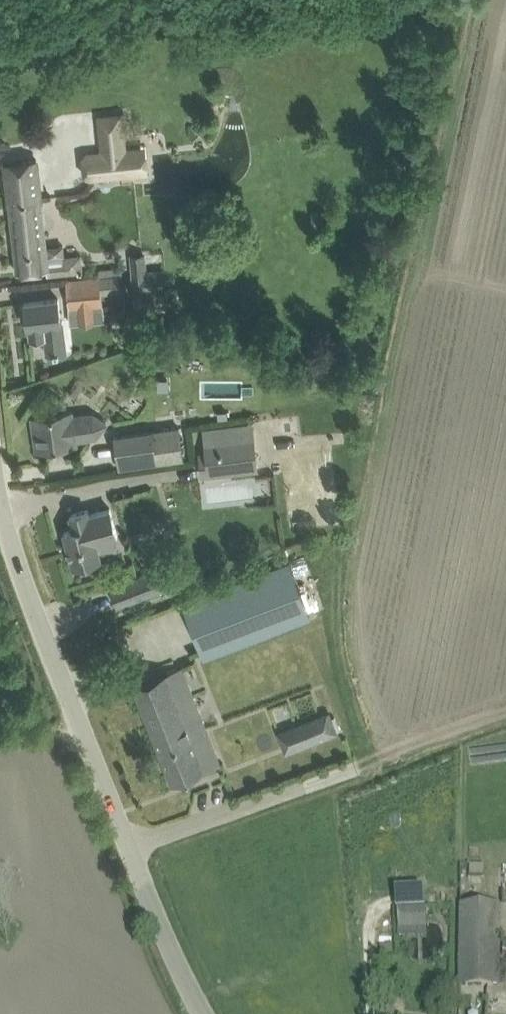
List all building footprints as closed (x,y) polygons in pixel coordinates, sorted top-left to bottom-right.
[(89,154),(91,177),(127,173),(125,150),(89,154)] [(4,162),(17,272),(47,269),(48,276),(82,272),(80,253),(64,255),(63,245),(46,247),(36,159),(4,162)] [(62,166),(66,183),(88,178),(84,161),(62,166)] [(130,254),(133,294),(149,293),(148,293),(166,292),(164,268),(147,269),(145,253),(130,254)] [(67,281),(69,310),(103,307),(99,278),(67,281)] [(20,305),(22,319),(26,319),(27,327),(29,326),(31,340),(63,337),(58,299),(24,303),(24,305),(20,305)] [(96,438),(109,423),(93,412),(74,414),(73,412),(64,413),(31,417),(36,450),(78,444),(78,441),(96,438)] [(260,463),(255,427),(207,433),(208,448),(220,446),(221,454),(233,452),(235,466),(260,463)] [(153,431),(114,437),(118,469),(158,462),(183,458),(178,428),(153,432),(153,431)] [(101,558),(96,542),(117,536),(110,509),(89,515),(88,511),(89,511),(88,510),(70,515),(70,516),(74,529),(64,532),(73,566),(101,558)] [(183,603),(203,656),(310,615),(289,562),(183,603)] [(220,575),(207,580),(210,589),(223,584),(220,575)] [(220,765),(182,667),(134,686),(172,784),(220,765)] [(278,732),(286,753),(336,733),(328,713),(278,732)] [(471,865),(471,874),(484,875),(484,866),(484,864),(471,864),(471,865)] [(459,984),(497,984),(498,904),(459,904),(459,984)] [(426,908),(399,909),(399,929),(427,928),(426,908)] [(381,1013),(394,1013),(396,1004),(382,1002),(381,1013)]
